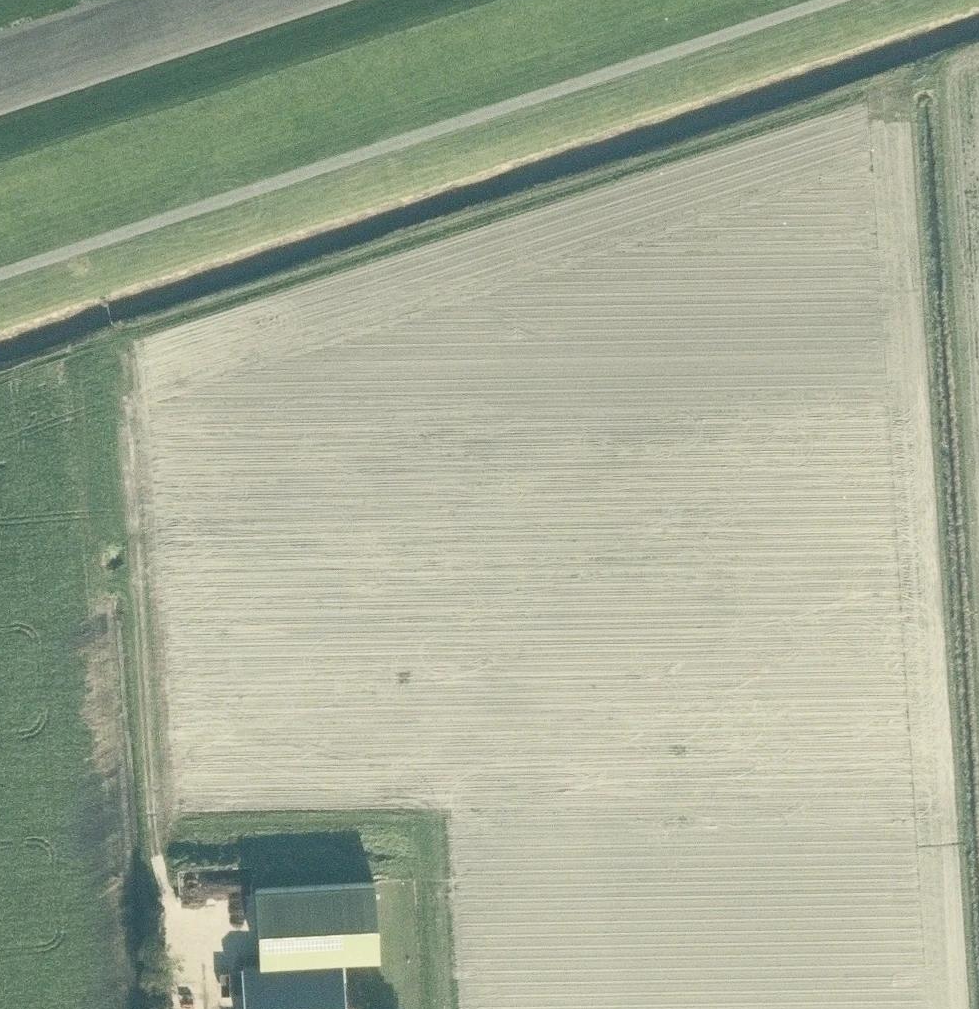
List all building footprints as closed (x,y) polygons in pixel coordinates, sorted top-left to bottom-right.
[(373,887),(373,881),(254,887),(258,962),(241,963),(244,1008),(343,1008),(340,957),(377,955),(373,887)]
